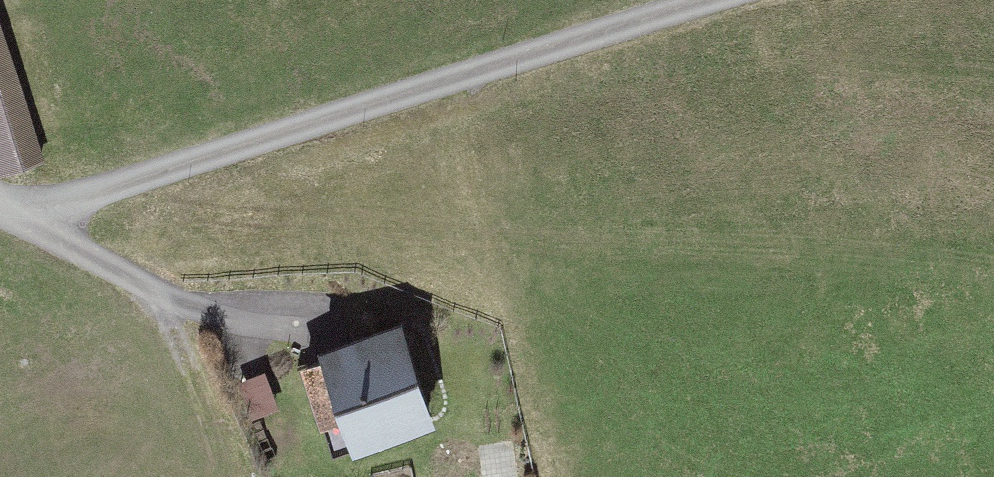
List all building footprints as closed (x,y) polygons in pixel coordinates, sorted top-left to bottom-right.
[(1,11),(0,12),(0,170),(6,188),(53,173),(1,11)] [(401,327),(321,359),(362,462),(442,430),(401,327)]
